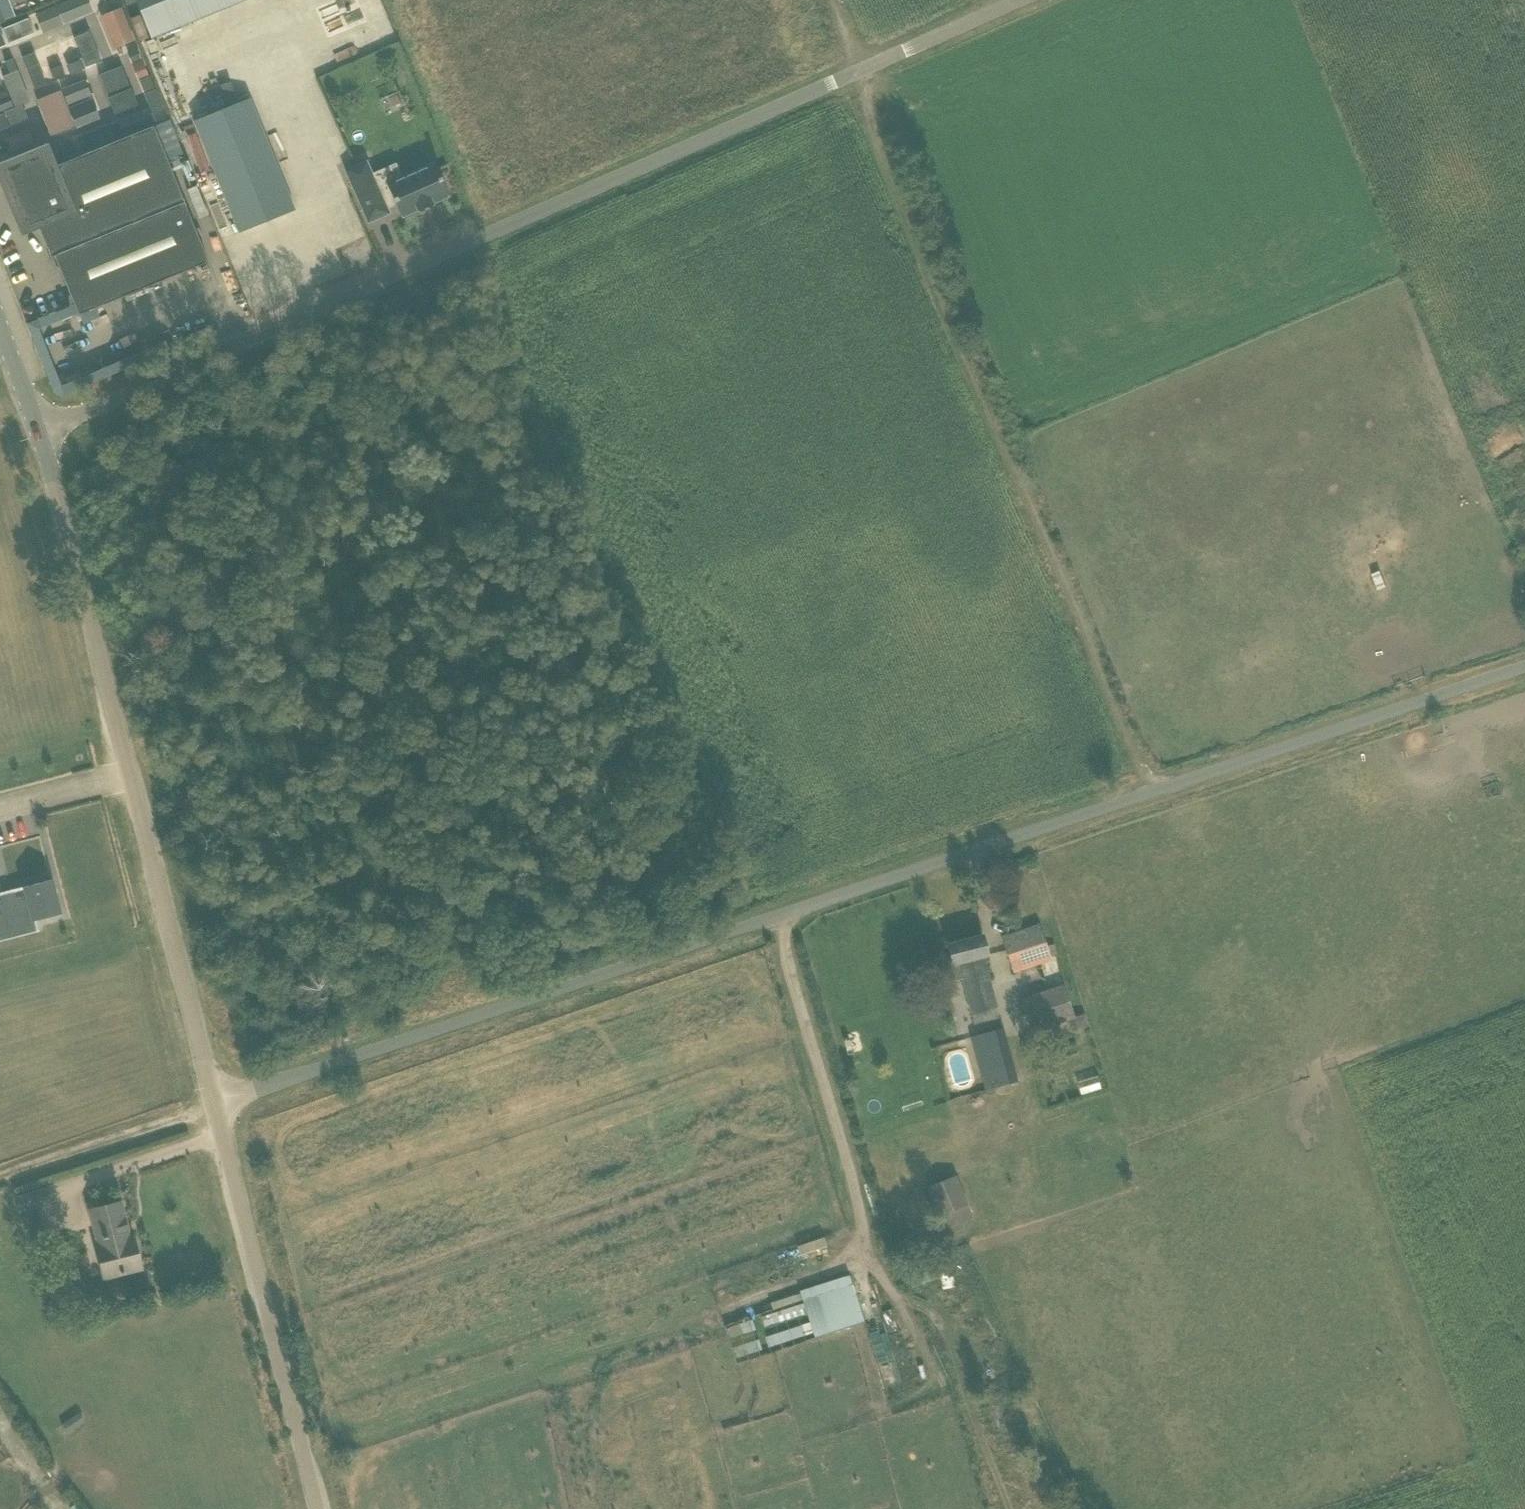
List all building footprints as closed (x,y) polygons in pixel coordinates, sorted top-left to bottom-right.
[(92,13),(87,0),(70,0),(0,26),(0,47),(92,13)] [(151,39),(244,0),(135,0),(151,39)] [(121,6),(98,14),(111,49),(133,41),(121,6)] [(30,88),(99,64),(88,31),(19,54),(30,88)] [(0,62),(0,68),(4,78),(15,74),(9,58),(0,62)] [(114,114),(136,105),(120,65),(98,74),(114,114)] [(86,79),(36,97),(49,134),(99,116),(86,79)] [(249,98),(194,121),(239,232),(295,209),(249,98)] [(54,256),(78,315),(208,262),(153,126),(46,170),(41,159),(8,172),(28,220),(34,218),(50,256),(49,256),(49,258),(54,256)] [(449,196),(434,163),(378,188),(366,161),(346,170),(368,222),(389,213),(387,208),(396,204),(401,217),(418,210),(419,212),(433,206),(432,203),(449,196)] [(9,926),(32,920),(32,921),(61,914),(52,879),(1,893),(0,891),(0,915),(6,914),(9,926)] [(1001,936),(1013,972),(1051,960),(1039,924),(1001,936)] [(953,962),(945,964),(950,982),(962,979),(972,1013),(997,1006),(983,956),(988,955),(988,954),(983,935),(948,944),(953,962)] [(1054,944),(1047,946),(1050,956),(1057,954),(1054,944)] [(1062,986),(1021,999),(1030,1030),(1067,1019),(1071,1032),(1076,1030),(1072,1017),(1062,986)] [(1004,1027),(970,1037),(975,1057),(980,1074),(984,1090),(996,1087),(1019,1081),(1018,1077),(1014,1063),(1004,1027)] [(956,1176),(927,1189),(939,1216),(968,1204),(956,1176)] [(96,1247),(104,1278),(141,1268),(133,1237),(130,1238),(121,1202),(90,1210),(99,1246),(96,1247)] [(811,1335),(862,1320),(849,1274),(798,1288),(811,1335)] [(79,1413),(61,1425),(67,1433),(85,1422),(79,1413)]
